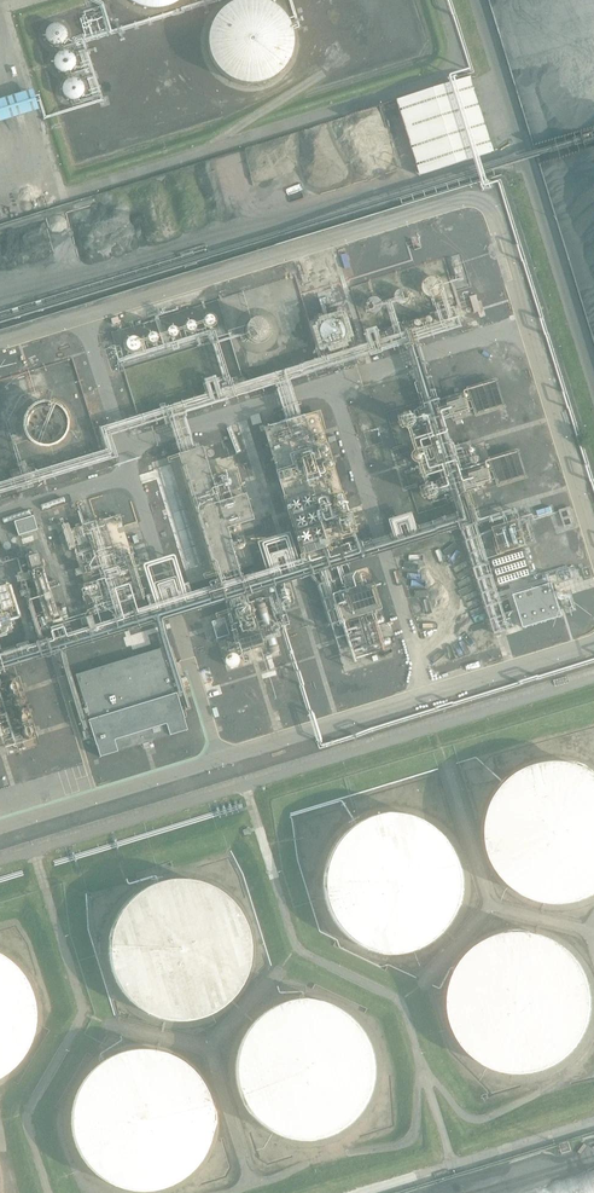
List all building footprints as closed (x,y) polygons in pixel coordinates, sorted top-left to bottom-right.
[(126,3),(132,7),(138,11),(145,13),(152,14),(159,14),(167,12),(173,10),(180,6),(185,2),(187,0),(123,0),(126,3)] [(295,53),(295,46),(294,39),(293,32),(290,25),(286,19),(281,14),(275,10),(268,6),(262,4),(254,3),(247,3),(240,4),(233,6),(227,10),(221,14),(216,20),(212,26),(210,33),(208,40),(207,47),(208,54),(210,61),(213,68),(217,74),(222,79),(228,83),(234,87),(241,89),(248,90),(255,90),(262,89),(269,86),(276,83),(281,78),(286,73),(290,67),(293,60),(295,53)] [(65,41),(66,38),(66,35),(65,32),(63,30),(60,28),(58,27),(55,26),(52,27),(49,28),(47,31),(45,33),(45,36),(45,39),(46,42),(48,45),(50,47),(53,48),(56,48),(59,47),(62,46),(64,44),(65,41)] [(75,71),(75,67),(75,63),(72,60),(69,58),(66,57),(62,58),(59,60),(56,63),(55,66),(55,70),(57,73),(60,76),(63,77),(67,78),(70,76),(73,74),(75,71)] [(497,154),(474,78),(401,101),(424,177),(497,154)] [(83,96),(83,92),(83,89),(81,86),(78,84),(75,83),(72,83),(69,84),(66,86),(64,89),(63,92),(63,95),(65,98),(67,101),(70,102),(73,103),(76,103),(79,101),(82,99),(83,96)] [(0,105),(0,128),(40,116),(34,95),(0,105)] [(463,270),(463,267),(461,264),(459,263),(456,262),(452,262),(450,264),(448,267),(447,270),(447,273),(449,275),(451,277),(454,278),(457,278),(460,276),(462,274),(463,270)] [(436,279),(435,276),(433,273),(430,271),(427,271),(424,272),(422,274),(420,276),(419,279),(420,282),(422,285),(425,287),(428,287),(431,287),(433,285),(435,282),(436,279)] [(405,291),(405,290),(404,287),(402,285),(400,283),(397,282),(394,282),(391,284),(389,287),(388,290),(389,293),(391,296),(393,297),(396,298),(399,298),(401,296),(404,293),(405,291)] [(378,298),(378,297),(377,294),(376,292),(373,290),(370,289),(367,290),(364,292),(362,294),(362,297),(362,300),(364,303),(366,305),(370,306),(373,305),(375,303),(377,301),(378,298)] [(344,324),(343,321),(343,318),(341,316),(340,314),(338,312),(335,311),(333,310),(330,310),(325,311),(322,312),(320,314),(317,318),(316,321),(316,324),(317,327),(317,329),(319,331),(320,333),(322,335),(325,336),(329,337),(333,337),(335,336),(340,333),(342,329),(343,327),(344,324)] [(246,342),(270,342),(270,318),(246,318),(246,342)] [(498,374),(463,386),(474,418),(509,407),(498,374)] [(68,416),(68,411),(66,407),(64,402),(61,399),(57,396),(51,393),(47,392),(43,392),(38,393),(34,395),(31,396),(27,400),(25,403),(22,408),(21,412),(21,417),(21,421),(23,425),(25,429),(28,433),(33,436),(37,438),(41,439),(45,440),(50,439),(54,438),(59,435),(61,433),(64,429),(66,425),(67,421),(68,416)] [(421,418),(411,405),(401,413),(411,426),(421,418)] [(266,425),(281,479),(317,469),(302,415),(266,425)] [(522,441),(483,453),(491,477),(530,465),(522,441)] [(243,557),(210,447),(179,456),(212,566),(243,557)] [(444,487),(437,474),(423,481),(429,494),(444,487)] [(287,494),(302,550),(324,544),(310,488),(287,494)] [(165,498),(170,514),(180,511),(181,513),(189,511),(183,491),(177,493),(178,494),(165,498)] [(530,502),(487,515),(496,547),(540,535),(530,502)] [(18,536),(37,530),(33,516),(13,522),(18,536)] [(558,540),(535,547),(543,573),(566,566),(558,540)] [(42,541),(23,546),(27,562),(46,557),(42,541)] [(5,563),(0,565),(0,608),(17,604),(5,563)] [(374,574),(345,583),(351,604),(380,595),(374,574)] [(552,583),(513,594),(523,628),(562,617),(552,583)] [(280,647),(266,600),(248,606),(252,621),(236,625),(241,643),(258,638),(262,652),(280,647)] [(224,618),(211,621),(217,639),(229,635),(224,618)] [(244,656),(234,646),(223,656),(232,667),(244,656)] [(75,675),(100,757),(187,730),(161,648),(75,675)] [(14,738),(0,691),(0,743),(14,738)] [(592,763),(585,761),(578,760),(571,759),(564,759),(557,760),(550,762),(544,764),(537,767),(531,770),(526,774),(520,779),(516,784),(511,789),(508,795),(504,801),(502,808),(500,815),(499,821),(498,828),(498,835),(499,842),(500,849),(502,856),(505,862),(508,868),(512,874),(516,879),(521,884),(527,889),(532,893),(539,896),(545,899),(552,901),(559,902),(565,903),(572,903),(579,903),(586,901),(593,899),(593,763),(592,763)] [(470,888),(471,881),(470,874),(469,867),(467,860),(465,854),(462,847),(458,841),(454,836),(449,830),(444,826),(438,821),(432,818),(426,815),(419,813),(412,811),(405,810),(398,810),(391,810),(384,811),(377,813),(371,815),(364,818),(358,822),(353,826),(347,831),(343,836),(338,842),(335,848),(332,854),(329,861),(328,868),(327,875),(327,882),(327,889),(328,896),(330,903),(332,910),(335,916),(339,922),(343,928),(348,933),(353,938),(359,942),(365,945),(371,948),(378,951),(385,952),(392,953),(399,954),(406,953),(413,952),(420,950),(427,948),(433,945),(439,941),(445,937),(450,932),(455,927),(459,921),(462,915),(465,909),(468,902),(469,895),(470,888)] [(251,956),(251,949),(251,942),(250,935),(248,928),(246,922),(243,915),(239,909),(235,903),(230,898),(225,893),(220,889),(214,885),(207,882),(201,880),(194,878),(187,877),(180,876),(173,877),(166,878),(159,879),(152,882),(146,885),(140,888),(134,892),(129,897),(124,902),(119,908),(116,914),(113,920),(110,927),(108,934),(107,941),(107,948),(107,955),(108,962),(110,969),(112,975),(115,982),(119,988),(123,993),(127,999),(133,1004),(138,1008),(144,1012),(151,1015),(157,1017),(164,1019),(171,1020),(178,1020),(185,1020),(192,1019),(199,1018),(206,1015),(212,1012),(218,1009),(224,1005),(229,1000),(234,995),(239,989),(242,983),(245,977),(248,970),(250,963),(251,956)] [(593,968),(590,962),(586,957),(581,952),(576,947),(571,943),(565,939),(558,936),(552,934),(545,932),(538,931),(531,930),(524,931),(517,932),(511,933),(504,935),(498,938),(492,942),(486,946),(481,950),(476,955),(471,961),(468,966),(464,973),(462,979),(460,986),(459,993),(458,1000),(458,1006),(459,1013),(460,1020),(462,1027),(465,1033),(468,1039),(472,1045),(477,1051),(481,1056),(487,1060),(493,1064),(499,1067),(505,1070),(512,1072),(519,1073),(525,1074),(532,1074),(539,1074),(546,1073),(553,1071),(559,1068),(566,1065),(572,1061),(577,1057),(582,1052),(587,1047),(591,1041),(593,1036),(593,969),(593,968)] [(36,1014),(36,1007),(35,999),(33,992),(30,986),(27,979),(23,973),(19,967),(14,962),(8,957),(2,953),(0,952),(0,1077),(3,1075),(9,1071),(14,1066),(19,1061),(24,1055),(27,1049),(31,1042),(33,1035),(35,1028),(36,1021),(36,1014)] [(378,1076),(379,1069),(378,1062),(377,1055),(376,1048),(373,1042),(371,1035),(367,1029),(363,1024),(358,1018),(353,1014),(348,1009),(342,1006),(336,1002),(329,1000),(323,998),(316,997),(309,996),(302,996),(295,997),(288,999),(281,1001),(275,1003),(269,1007),(263,1011),(258,1015),(253,1020),(248,1025),(245,1031),(241,1037),(239,1044),(237,1050),(235,1057),(234,1064),(234,1071),(235,1078),(236,1085),(238,1091),(241,1098),(244,1104),(248,1110),(252,1115),(257,1120),(262,1125),(268,1129),(274,1132),(280,1135),(287,1137),(294,1139),(301,1140),(308,1140),(314,1140),(321,1139),(328,1137),(335,1134),(341,1131),(347,1128),(352,1124),(358,1119),(362,1114),(366,1108),(370,1102),(373,1096),(375,1089),(377,1083),(378,1076)] [(214,1126),(214,1120),(213,1113),(212,1106),(211,1099),(208,1092),(205,1086),(202,1080),(198,1075),(193,1069),(188,1065),(182,1061),(176,1057),(170,1054),(163,1051),(157,1050),(150,1049),(143,1048),(136,1048),(129,1049),(122,1051),(116,1053),(109,1056),(103,1059),(97,1063),(92,1068),(87,1073),(83,1078),(79,1084),(76,1090),(74,1097),(72,1103),(70,1110),(70,1117),(70,1124),(70,1131),(72,1138),(74,1145),(77,1151),(80,1157),(84,1163),(88,1168),(93,1173),(98,1178),(104,1182),(110,1185),(117,1188),(123,1190),(130,1191),(137,1192),(144,1192),(151,1192),(158,1190),(165,1188),(171,1186),(177,1183),(183,1179),(189,1175),(194,1170),(198,1165),(202,1159),(206,1153),(209,1147),(211,1140),(213,1133),(214,1126)]
